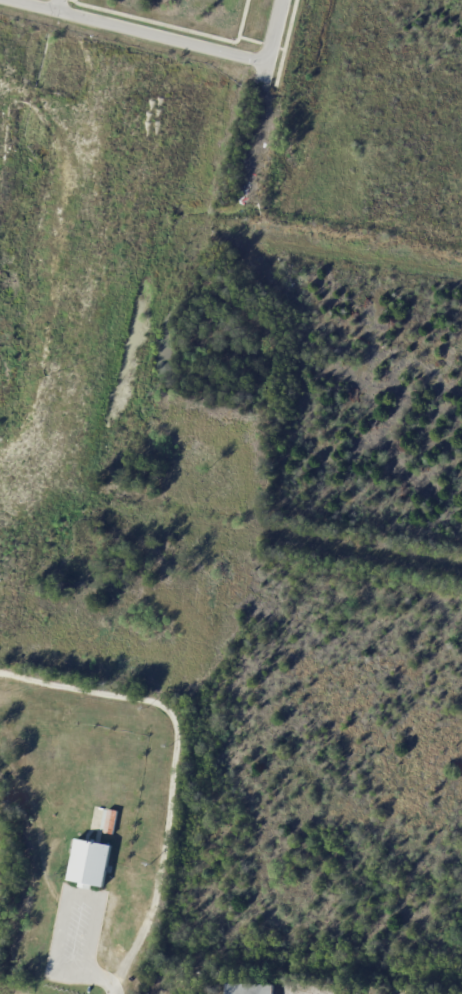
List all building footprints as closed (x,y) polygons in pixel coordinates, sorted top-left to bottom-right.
[(97,535),(98,524),(105,524),(104,536),(97,535)] [(40,593),(41,581),(50,582),(48,594),(40,593)] [(110,845),(75,838),(67,880),(103,886),(110,845)] [(179,977),(181,971),(188,972),(186,979),(179,977)] [(188,980),(189,973),(196,973),(195,981),(188,980)] [(278,986),(278,993),(230,993),(230,985),(278,986)]
